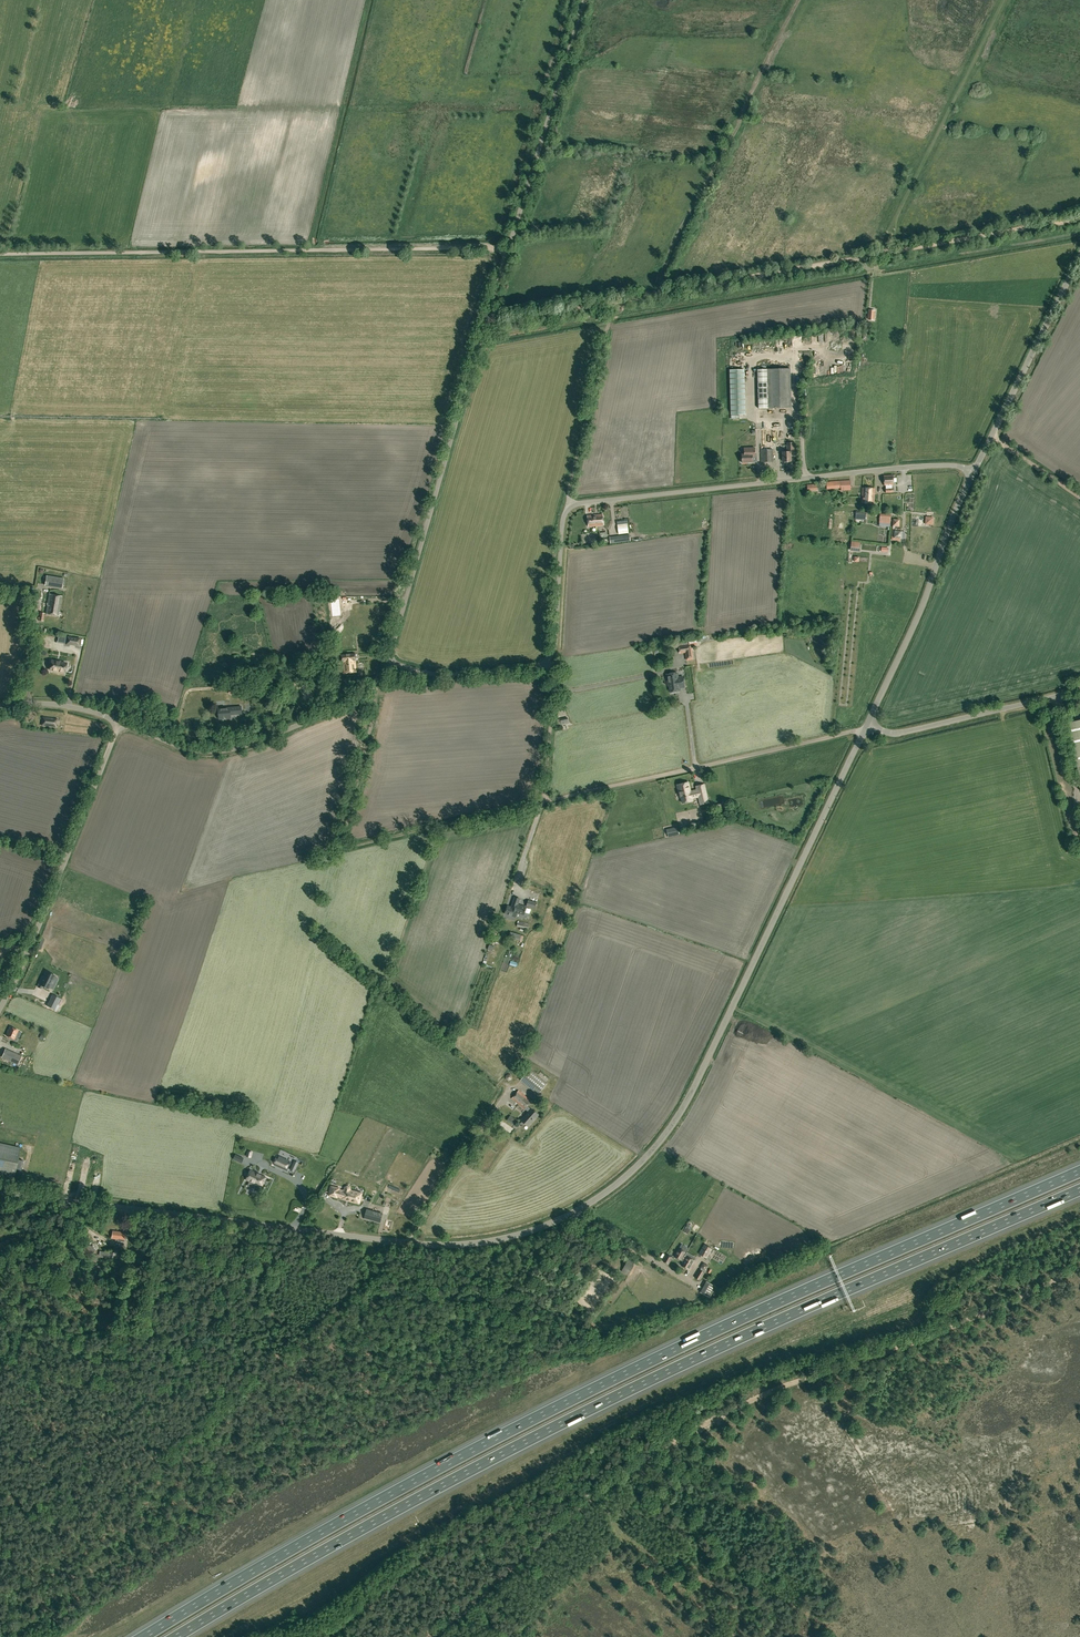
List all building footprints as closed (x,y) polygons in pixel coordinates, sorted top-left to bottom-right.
[(745,366),(730,367),(732,413),(746,412),(745,366)] [(759,408),(791,407),(790,368),(758,369),(759,408)] [(773,443),(779,443),(778,428),(760,429),(761,462),(773,461),(773,443)] [(787,443),(787,445),(787,452),(782,452),(783,461),(791,461),(791,453),(794,452),(794,442),(787,443)] [(753,462),(752,457),(755,457),(755,447),(744,448),(744,454),(742,454),(742,462),(753,462)] [(886,488),(885,488),(885,492),(893,492),(893,488),(892,488),(892,485),(893,485),(893,475),(883,475),(884,485),(885,485),(886,488)] [(850,480),(840,481),(835,481),(836,486),(840,486),(841,490),(851,490),(850,480)] [(874,504),(875,488),(862,487),(862,503),(874,504)] [(865,520),(866,512),(856,511),(855,519),(865,520)] [(588,526),(603,525),(603,514),(587,515),(588,526)] [(890,515),(880,514),(879,522),(889,523),(889,527),(890,527),(891,522),(889,522),(890,515)] [(893,528),(892,539),(901,540),(902,529),(897,528),(895,528),(893,528)] [(860,543),(851,542),(850,550),(859,551),(860,543)] [(64,578),(47,575),(45,584),(63,587),(64,578)] [(59,615),(62,596),(49,593),(46,613),(59,615)] [(339,600),(329,601),(332,618),(341,617),(339,600)] [(70,643),(76,644),(75,645),(79,646),(80,638),(68,636),(66,644),(70,644),(70,643)] [(679,652),(686,652),(687,654),(686,655),(686,659),(692,659),(690,645),(678,646),(679,652)] [(355,659),(356,659),(355,653),(340,654),(341,661),(343,661),(344,673),(356,671),(355,659)] [(50,669),(58,671),(65,672),(66,663),(60,662),(60,661),(52,659),(50,669)] [(676,671),(671,672),(671,673),(666,674),(667,682),(669,682),(670,691),(670,693),(675,692),(675,690),(679,690),(679,687),(684,687),(683,676),(678,677),(677,672),(676,672),(676,671)] [(338,696),(351,693),(348,682),(335,686),(338,696)] [(221,688),(222,696),(239,695),(238,686),(221,688)] [(230,714),(242,713),(241,706),(219,708),(220,718),(231,717),(230,714)] [(57,721),(57,719),(43,717),(42,719),(44,720),(43,723),(42,722),(42,725),(56,727),(56,724),(55,724),(55,721),(57,721)] [(1067,723),(1079,776),(1079,720),(1067,723)] [(708,802),(704,784),(696,786),(696,789),(690,791),(688,782),(676,784),(678,792),(680,792),(682,802),(692,800),(692,798),(698,796),(700,804),(708,802)] [(761,802),(762,808),(783,805),(782,799),(761,802)] [(666,830),(668,837),(679,834),(678,827),(666,830)] [(521,899),(515,897),(513,904),(514,904),(513,907),(508,906),(505,914),(516,917),(517,913),(524,915),(527,907),(519,904),(521,899)] [(537,903),(528,900),(526,906),(535,909),(537,903)] [(43,985),(49,988),(55,975),(46,971),(43,978),(42,978),(38,986),(41,988),(43,985)] [(14,1039),(18,1030),(10,1027),(6,1036),(14,1039)] [(17,1065),(21,1056),(12,1052),(8,1061),(17,1065)] [(521,1079),(538,1093),(547,1083),(529,1069),(521,1079)] [(524,1127),(526,1125),(528,1126),(538,1115),(531,1108),(531,1109),(528,1106),(532,1101),(519,1090),(512,1098),(525,1109),(528,1112),(521,1120),(522,1121),(520,1123),(524,1127)] [(514,1125),(518,1120),(510,1115),(507,1120),(514,1125)] [(21,1171),(23,1161),(18,1160),(20,1148),(0,1144),(0,1176),(13,1179),(16,1169),(21,1171)] [(233,1159),(241,1163),(244,1158),(236,1154),(233,1159)] [(279,1157),(278,1157),(274,1164),(287,1170),(288,1168),(288,1167),(288,1165),(289,1165),(291,1163),(288,1161),(288,1160),(279,1156),(279,1157)] [(262,1186),(266,1177),(254,1172),(250,1181),(262,1186)] [(336,1198),(337,1196),(347,1198),(347,1199),(349,1200),(359,1203),(361,1195),(360,1193),(350,1190),(350,1189),(349,1187),(347,1186),(345,1187),(344,1187),(343,1189),(340,1188),(340,1187),(331,1185),(328,1196),(336,1198)] [(380,1223),(383,1213),(367,1209),(364,1219),(380,1223)] [(952,1220),(938,1224),(939,1229),(945,1228),(944,1225),(953,1222),(952,1220)] [(124,1241),(126,1233),(112,1231),(111,1238),(118,1239),(118,1240),(124,1241)] [(709,1260),(711,1257),(708,1255),(712,1248),(704,1244),(699,1254),(709,1260)] [(689,1269),(694,1260),(686,1255),(686,1256),(684,1255),(685,1252),(679,1248),(674,1256),(681,1260),(682,1259),(684,1260),(681,1265),(689,1269)] [(672,1257),(667,1254),(663,1261),(668,1264),(672,1257)] [(629,1274),(633,1265),(627,1262),(622,1270),(629,1274)] [(705,1273),(700,1269),(694,1277),(700,1281),(705,1273)] [(710,1297),(715,1288),(716,1286),(707,1281),(700,1292),(710,1297)]
